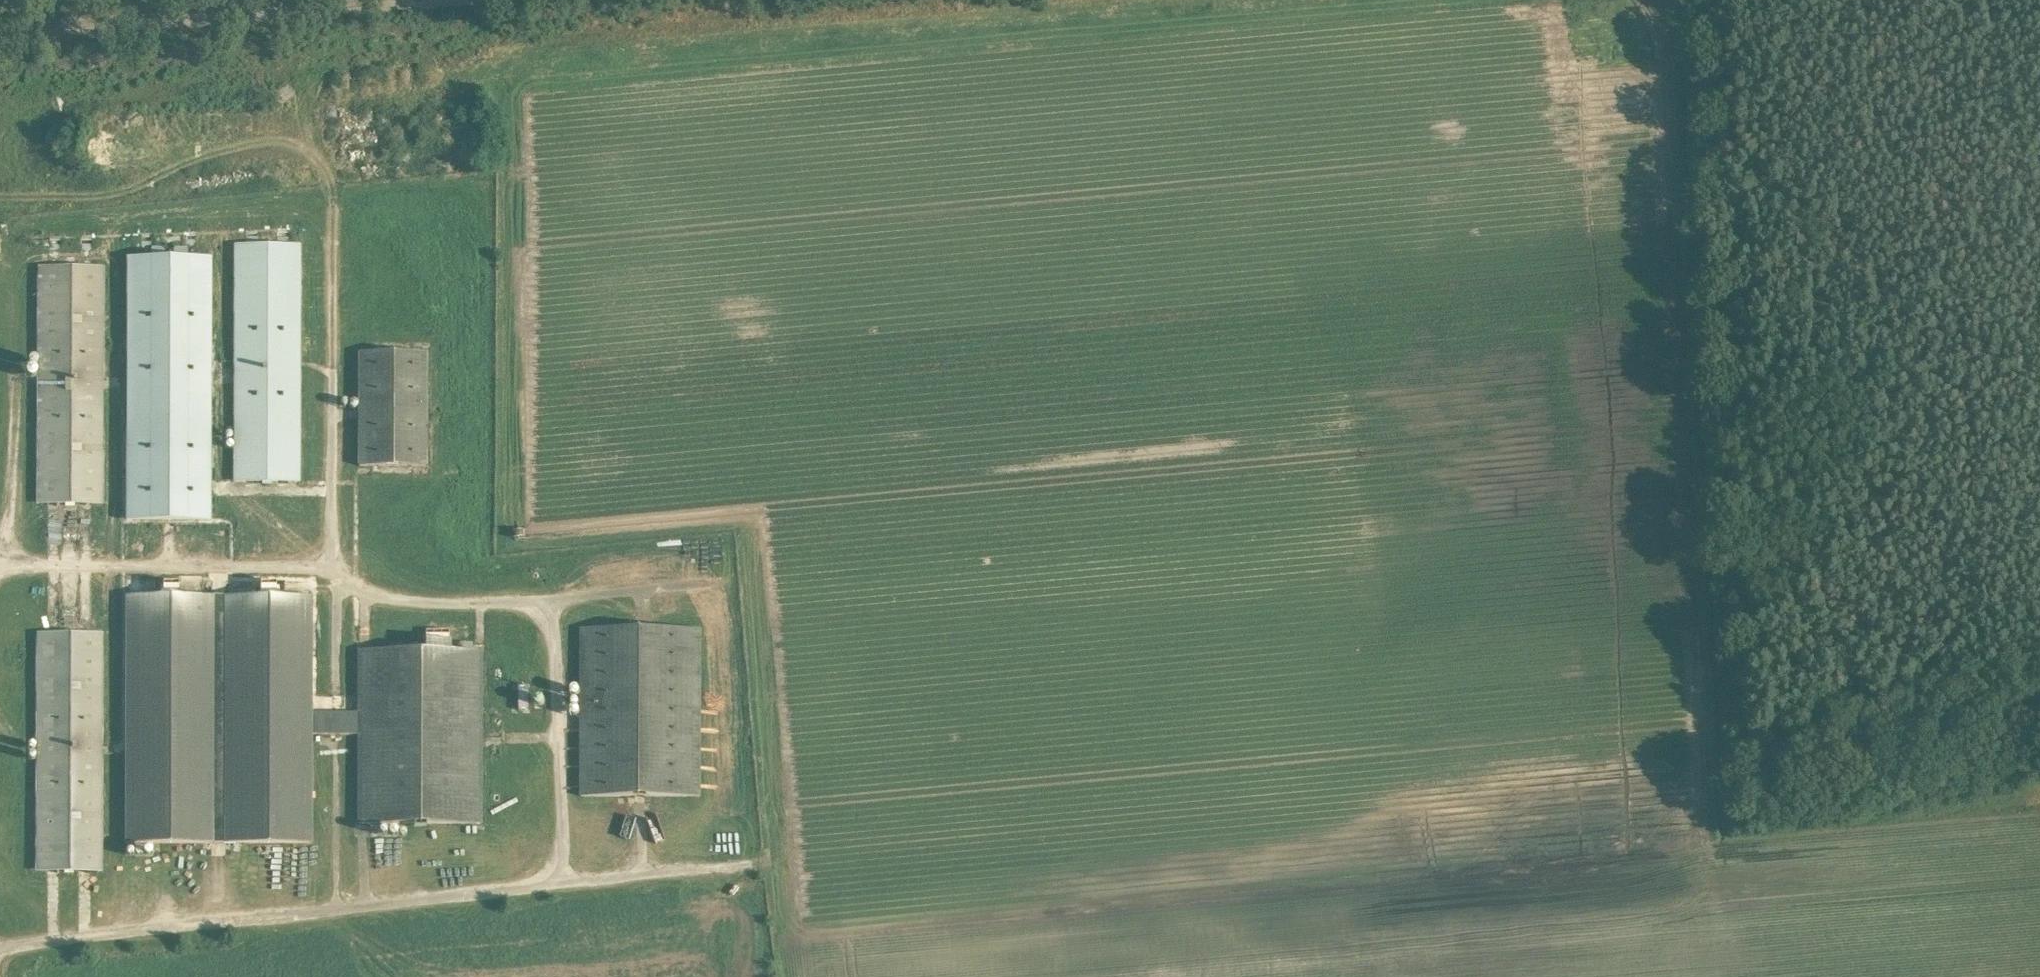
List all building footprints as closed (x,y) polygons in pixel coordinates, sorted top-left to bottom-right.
[(304,480),(303,242),(235,242),(236,480),(304,480)] [(217,519),(215,253),(129,254),(131,520),(217,519)] [(105,503),(107,264),(40,263),(38,503),(105,503)] [(361,464),(432,463),(432,350),(360,350),(361,464)] [(487,820),(484,638),(416,639),(416,647),(359,648),(360,709),(317,710),(315,589),(260,590),(260,592),(128,594),(129,625),(176,624),(176,639),(190,628),(217,628),(225,638),(225,651),(227,650),(234,659),(238,659),(216,677),(260,676),(262,808),(259,804),(260,841),(317,839),(315,733),(358,733),(360,822),(487,820)] [(582,688),(582,794),(695,793),(695,753),(693,753),(693,698),(702,698),(702,626),(583,627),(583,687),(582,688)] [(37,630),(39,871),(106,870),(104,630),(37,630)]
